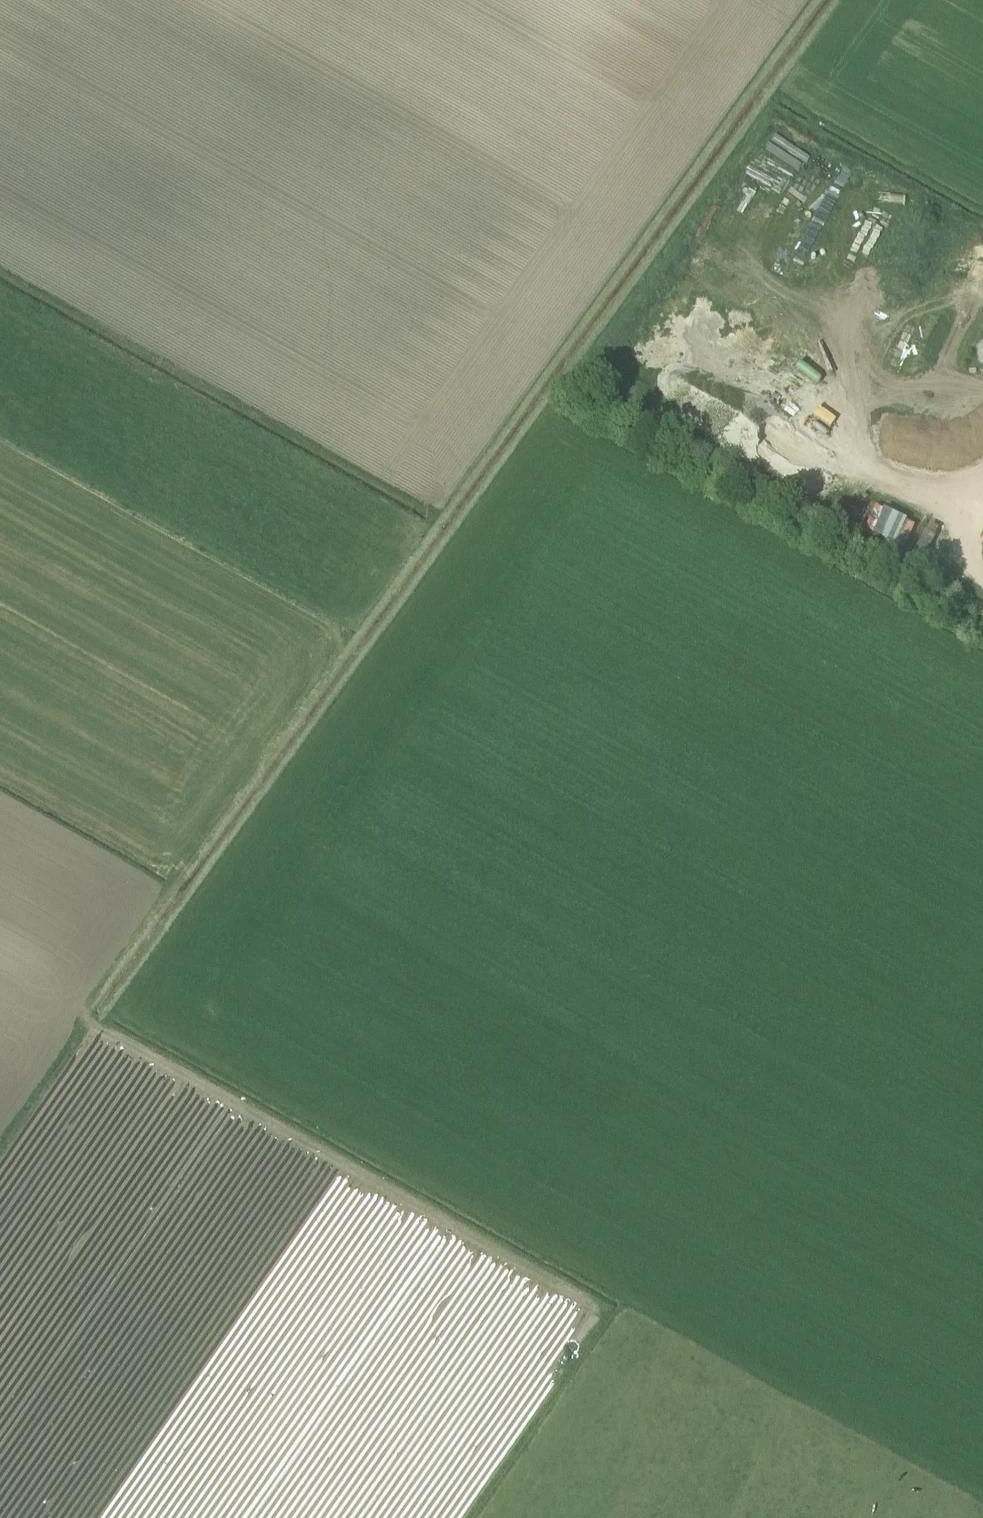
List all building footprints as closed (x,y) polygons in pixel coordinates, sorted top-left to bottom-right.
[(868,506),(859,532),(905,548),(914,522),(868,506)]
